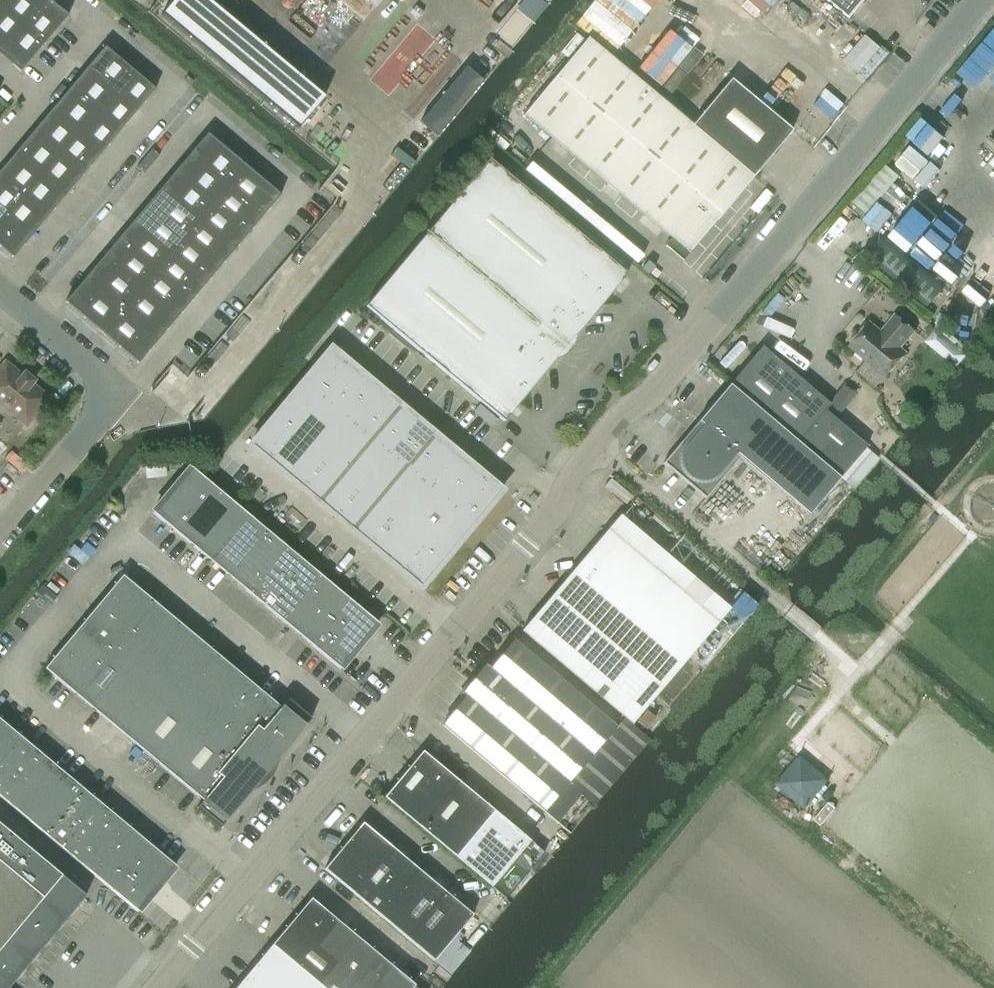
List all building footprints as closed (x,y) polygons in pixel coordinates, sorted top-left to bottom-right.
[(45,0),(0,0),(0,58),(14,70),(61,14),(45,0)] [(850,19),(866,0),(827,0),(850,19)] [(869,33),(853,50),(868,64),(884,48),(869,33)] [(753,176),(692,125),(587,38),(524,114),(677,243),(670,251),(682,261),(715,222),(753,176)] [(101,45),(0,165),(0,248),(10,256),(152,87),(101,45)] [(420,122),(436,135),(482,80),(466,67),(435,104),(420,122)] [(692,125),(753,176),(792,130),(730,79),(692,125)] [(280,195),(207,133),(65,302),(138,363),(280,195)] [(425,231),(565,347),(627,274),(488,158),(427,232),(426,230),(425,231)] [(883,163),(851,201),(867,214),(899,177),(883,163)] [(565,347),(425,231),(427,232),(366,306),(504,421),(565,347)] [(909,286),(933,304),(947,285),(884,238),(874,251),(914,281),(909,286)] [(259,285),(236,306),(226,334),(210,349),(222,362),(203,380),(197,378),(206,355),(193,367),(197,371),(196,373),(180,388),(197,406),(183,401),(187,406),(184,414),(199,419),(207,411),(194,397),(206,386),(222,392),(231,384),(225,378),(234,369),(236,371),(282,326),(263,319),(271,311),(268,308),(277,300),(272,298),(259,285)] [(870,322),(849,347),(885,377),(906,353),(901,348),(914,331),(895,315),(881,331),(870,322)] [(929,336),(924,342),(955,369),(967,355),(936,328),(935,330),(930,326),(924,333),(929,336)] [(830,404),(761,346),(729,384),(839,478),(866,445),(825,410),(830,404)] [(502,491),(331,348),(249,445),(421,588),(502,491)] [(48,397),(31,384),(34,380),(24,373),(22,376),(5,362),(0,368),(0,404),(26,425),(48,397)] [(844,384),(828,403),(840,412),(856,393),(844,383),(844,384)] [(808,514),(839,478),(729,384),(663,462),(705,498),(740,457),(808,514)] [(339,669),(340,668),(339,667),(376,623),(377,624),(378,623),(190,466),(190,467),(190,468),(154,512),(153,511),(152,512),(339,669)] [(631,724),(658,692),(717,623),(607,529),(548,599),(521,630),(624,717),(631,724)] [(85,619),(265,774),(310,720),(309,719),(307,720),(286,702),(287,701),(286,700),(280,707),(122,575),(85,619)] [(265,774),(85,619),(44,668),(202,800),(196,807),(198,808),(199,807),(220,825),(219,826),(220,827),(265,774)] [(650,738),(631,724),(623,718),(615,727),(513,640),(490,668),(485,665),(462,693),(466,696),(442,724),(544,811),(571,833),(650,738)] [(645,709),(636,721),(645,729),(655,716),(645,709)] [(174,866),(175,866),(0,719),(0,797),(137,912),(138,911),(137,910),(174,866)] [(544,852),(530,840),(422,750),(383,797),(505,898),(544,852)] [(799,754),(775,784),(804,808),(829,778),(799,754)] [(434,960),(472,914),(362,822),(324,868),(434,960)] [(0,825),(0,987),(8,987),(85,896),(0,825)] [(310,898),(235,987),(417,987),(310,898)]
